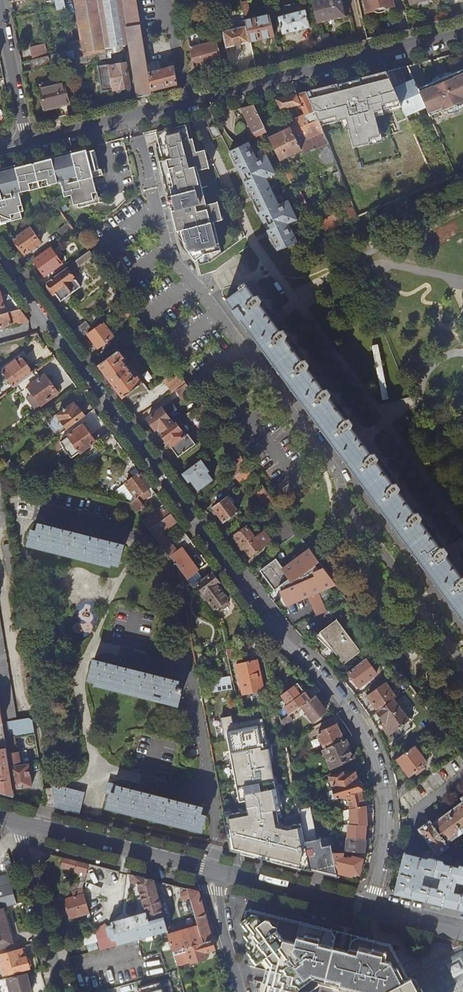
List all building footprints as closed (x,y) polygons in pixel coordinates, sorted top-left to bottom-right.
[(81,40),(71,42),(73,51),(73,54),(75,53),(115,46),(123,44),(130,43),(139,97),(152,93),(152,91),(149,73),(143,36),(138,0),(74,0),(81,40)] [(318,23),(347,15),(343,0),(313,0),(318,23)] [(367,13),(375,11),(377,9),(385,7),(388,8),(396,6),(394,0),(364,0),(367,13)] [(454,3),(449,5),(452,18),(457,17),(454,3)] [(306,10),(279,17),(283,34),(310,27),(306,10)] [(269,15),(246,20),(248,26),(251,42),(274,36),(269,15)] [(227,48),(251,42),(248,26),(224,31),(226,38),(227,48)] [(328,32),(321,34),(324,50),(332,48),(328,32)] [(232,73),(227,48),(226,38),(220,39),(222,49),(220,49),(218,40),(201,44),(199,37),(197,34),(192,35),(190,38),(189,39),(198,82),(201,81),(198,67),(223,60),(224,64),(224,75),(232,73)] [(316,52),(324,50),(321,34),(312,36),(316,52)] [(34,61),(46,57),(45,50),(32,54),(34,61)] [(68,61),(77,59),(75,53),(73,54),(73,51),(66,52),(49,57),(51,66),(68,61)] [(49,57),(46,57),(34,61),(22,64),(23,73),(51,66),(49,57)] [(103,91),(130,87),(126,62),(109,65),(109,64),(99,66),(103,91)] [(172,66),(149,73),(152,91),(177,84),(174,66),(172,66)] [(408,67),(400,69),(404,77),(411,75),(408,67)] [(386,71),(307,92),(321,126),(341,121),(343,127),(347,127),(352,149),(384,142),(382,139),(386,138),(380,115),(404,109),(400,101),(395,89),(393,85),(386,71)] [(426,108),(430,116),(444,111),(444,112),(462,104),(462,71),(447,78),(450,83),(445,85),(445,86),(442,87),(439,81),(418,89),(426,108)] [(405,79),(393,85),(395,89),(414,81),(411,75),(404,77),(405,79)] [(439,81),(442,87),(445,86),(445,85),(450,83),(447,78),(439,81)] [(395,89),(400,101),(404,109),(407,116),(426,108),(418,89),(414,81),(395,89)] [(64,84),(41,90),(46,109),(69,103),(64,84)] [(302,150),(309,165),(327,157),(331,166),(336,163),(328,144),(324,133),(321,126),(307,92),(276,100),(282,110),(302,105),(306,115),(288,123),(291,128),(302,150)] [(256,137),(256,138),(257,138),(264,134),(267,133),(254,106),(242,109),(256,137)] [(190,138),(187,125),(157,133),(164,161),(162,161),(160,162),(169,197),(172,196),(173,200),(174,205),(172,206),(178,232),(180,231),(182,231),(186,244),(198,261),(206,255),(212,263),(221,256),(223,254),(220,241),(215,222),(219,222),(218,219),(223,218),(222,211),(220,206),(219,202),(208,205),(199,171),(211,168),(208,160),(207,153),(200,155),(199,152),(197,153),(193,138),(190,138)] [(209,129),(215,140),(223,136),(222,134),(217,125),(209,129)] [(291,128),(270,138),(281,161),(302,150),(291,128)] [(249,143),(230,152),(235,162),(240,171),(252,196),(253,200),(269,231),(278,251),(299,242),(290,224),(298,220),(289,201),(280,205),(267,178),(276,174),(267,155),(257,160),(249,143)] [(2,225),(23,219),(21,213),(25,212),(20,194),(30,191),(29,187),(50,182),(51,186),(61,183),(65,198),(72,196),(74,205),(74,206),(86,203),(94,201),(92,194),(93,194),(97,193),(92,173),(98,171),(95,160),(90,161),(87,152),(86,148),(71,152),(72,155),(62,157),(61,154),(56,156),(57,159),(52,160),(52,157),(43,159),(44,162),(24,167),(23,164),(15,166),(16,169),(12,170),(11,167),(5,169),(6,172),(0,173),(0,215),(2,225)] [(332,210),(340,225),(359,217),(352,201),(332,210)] [(59,231),(64,238),(68,234),(75,229),(70,223),(59,231)] [(315,228),(318,234),(327,230),(324,224),(315,228)] [(30,228),(14,239),(26,255),(41,243),(30,228)] [(68,234),(72,239),(79,234),(75,229),(68,234)] [(52,249),(34,262),(45,276),(63,264),(52,249)] [(91,251),(77,261),(80,266),(94,255),(91,251)] [(68,269),(48,283),(49,285),(56,294),(62,302),(82,287),(68,269)] [(462,619),(462,578),(246,283),(241,287),(242,289),(227,300),(462,619)] [(0,286),(0,308),(5,307),(2,296),(9,294),(3,286),(0,286)] [(123,309),(128,317),(135,313),(135,312),(129,304),(123,309)] [(0,315),(0,328),(12,325),(13,327),(29,322),(21,310),(0,315)] [(87,323),(74,332),(80,341),(88,335),(93,331),(87,323)] [(88,335),(99,349),(114,338),(113,336),(110,332),(104,323),(93,331),(88,335)] [(141,335),(150,346),(156,341),(148,330),(141,335)] [(120,351),(99,366),(130,408),(150,393),(144,384),(139,376),(137,378),(123,360),(126,358),(120,351)] [(17,386),(34,374),(22,357),(2,371),(14,388),(17,386)] [(164,380),(173,392),(186,382),(177,370),(164,380)] [(34,374),(17,386),(23,395),(22,396),(34,412),(59,394),(46,375),(42,378),(37,371),(34,374)] [(187,383),(177,391),(183,399),(193,392),(193,391),(187,383)] [(172,402),(148,420),(156,430),(159,428),(163,433),(174,424),(169,417),(178,410),(172,402)] [(47,422),(58,437),(85,416),(80,409),(79,409),(74,403),(58,415),(58,416),(55,418),(54,417),(47,422)] [(161,434),(179,457),(196,445),(189,434),(185,436),(176,423),(174,424),(163,433),(161,434)] [(69,454),(73,458),(81,452),(82,453),(97,442),(84,425),(69,436),(69,437),(61,443),(65,447),(64,448),(69,454)] [(241,457),(228,467),(236,477),(249,467),(241,457)] [(184,475),(190,482),(192,481),(199,490),(213,480),(208,473),(210,472),(202,462),(184,475)] [(249,467),(236,477),(241,484),(254,474),(249,467)] [(51,483),(54,480),(45,472),(36,479),(51,483)] [(152,487),(141,473),(126,484),(137,499),(152,487)] [(250,481),(268,506),(274,501),(256,477),(250,481)] [(228,498),(214,508),(225,522),(239,512),(228,498)] [(141,503),(137,499),(132,503),(135,508),(141,503)] [(145,521),(150,529),(171,514),(166,507),(152,517),(151,517),(145,521)] [(170,556),(183,547),(192,541),(187,535),(173,546),(162,532),(177,521),(171,514),(150,529),(170,556)] [(33,530),(29,544),(110,565),(111,562),(119,564),(123,546),(122,546),(39,525),(38,531),(33,530)] [(247,527),(236,536),(237,537),(234,539),(242,550),(245,548),(251,556),(271,541),(267,535),(261,534),(256,539),(247,527)] [(8,574),(15,573),(11,546),(3,547),(8,574)] [(200,570),(183,547),(170,556),(178,568),(187,580),(199,572),(198,571),(200,570)] [(336,584),(311,550),(285,570),(277,560),(261,572),(276,592),(280,589),(288,604),(309,596),(317,617),(328,612),(319,592),(336,584)] [(204,580),(199,572),(187,580),(193,588),(199,584),(205,592),(203,593),(207,598),(209,597),(216,608),(220,605),(227,600),(228,599),(218,585),(220,583),(213,574),(204,580)] [(16,621),(23,619),(19,593),(11,594),(16,621)] [(333,600),(336,608),(349,603),(342,593),(333,600)] [(227,600),(220,605),(223,609),(230,603),(227,600)] [(321,633),(345,664),(361,652),(337,621),(321,633)] [(16,721),(0,622),(0,707),(3,723),(16,721)] [(23,663),(30,661),(26,636),(18,637),(23,663)] [(227,650),(228,658),(242,655),(240,647),(227,650)] [(366,659),(350,671),(361,686),(377,673),(366,659)] [(97,681),(96,684),(178,704),(181,689),(176,687),(178,682),(94,661),(89,679),(97,681)] [(258,661),(236,665),(242,695),(264,690),(258,661)] [(213,677),(213,690),(233,689),(233,676),(213,677)] [(30,705),(37,704),(33,678),(25,679),(30,705)] [(303,706),(313,698),(307,690),(305,692),(298,683),(283,695),(289,703),(285,707),(291,715),(303,706)] [(385,683),(368,697),(379,712),(394,701),(397,699),(385,683)] [(313,698),(303,706),(314,722),(326,713),(322,707),(323,706),(316,697),(313,698)] [(377,713),(392,734),(409,722),(394,701),(379,712),(377,713)] [(282,721),(283,729),(294,720),(290,715),(282,721)] [(10,738),(34,734),(33,722),(29,719),(16,721),(3,723),(6,749),(13,789),(32,786),(29,764),(19,766),(17,752),(12,753),(10,738)] [(233,849),(312,871),(309,859),(306,844),(303,827),(302,825),(291,828),(278,825),(275,809),(286,808),(281,783),(278,783),(270,740),(263,741),(260,723),(229,730),(242,800),(248,800),(251,810),(225,814),(233,849)] [(327,749),(345,741),(337,725),(319,734),(327,749)] [(346,740),(345,741),(327,749),(324,750),(332,768),(355,758),(346,740)] [(415,747),(398,760),(409,777),(427,764),(415,747)] [(13,789),(6,749),(0,750),(0,793),(14,797),(13,789)] [(349,795),(363,791),(359,780),(356,772),(345,776),(344,772),(331,776),(338,798),(349,795)] [(409,781),(399,788),(400,798),(414,788),(409,781)] [(111,794),(108,807),(202,831),(202,829),(205,817),(200,816),(202,808),(109,785),(107,793),(111,794)] [(74,804),(81,806),(83,795),(51,787),(55,807),(72,811),(74,804)] [(352,809),(367,806),(363,791),(349,795),(352,809)] [(419,830),(435,851),(438,856),(442,853),(450,847),(448,844),(462,833),(462,803),(433,825),(431,822),(419,830)] [(72,811),(79,813),(79,812),(81,806),(74,804),(72,811)] [(353,824),(367,826),(367,806),(352,809),(353,824)] [(349,838),(366,839),(367,826),(353,824),(350,825),(349,838)] [(338,878),(337,873),(333,853),(332,845),(323,847),(322,839),(311,841),(308,826),(303,827),(306,844),(309,859),(312,871),(326,875),(338,878)] [(366,839),(349,838),(348,851),(365,852),(366,839)] [(333,853),(337,873),(351,876),(352,873),(359,874),(363,859),(354,857),(353,859),(349,858),(349,859),(344,858),(344,853),(333,853)] [(427,901),(431,886),(422,884),(425,874),(433,876),(437,860),(431,858),(429,860),(405,854),(396,893),(427,901)] [(433,876),(442,878),(439,888),(431,886),(427,901),(459,908),(462,894),(455,893),(457,882),(462,883),(462,867),(461,866),(460,868),(445,864),(443,861),(437,860),(433,876)] [(115,871),(100,867),(106,886),(119,882),(115,871)] [(136,876),(131,874),(132,881),(134,886),(139,884),(138,879),(136,876)] [(119,945),(168,932),(169,931),(154,880),(136,876),(138,879),(139,884),(147,912),(112,922),(113,925),(108,926),(107,929),(110,937),(111,937),(113,942),(117,940),(119,945)] [(74,893),(85,892),(84,883),(73,884),(74,893)] [(10,907),(4,886),(0,887),(0,909),(4,908),(10,907)] [(196,918),(206,915),(199,892),(189,889),(196,918)] [(71,919),(90,913),(85,894),(66,900),(71,919)] [(0,909),(0,948),(10,945),(8,938),(11,937),(4,908),(0,909)] [(391,945),(374,940),(366,938),(358,936),(351,941),(349,950),(341,948),(335,947),(337,938),(332,930),(248,909),(245,919),(240,922),(248,933),(244,935),(249,942),(246,943),(251,950),(247,952),(257,965),(264,959),(271,967),(266,984),(269,984),(267,991),(298,991),(299,991),(296,991),(298,984),(311,974),(314,978),(316,976),(327,978),(333,979),(341,981),(340,985),(370,991),(384,991),(408,979),(391,945)] [(213,940),(206,915),(196,918),(198,925),(203,943),(213,940)] [(188,948),(203,943),(198,925),(168,934),(173,952),(174,952),(180,950),(188,948)] [(203,943),(188,948),(192,963),(207,959),(205,953),(216,949),(213,940),(203,943)] [(0,956),(0,960),(4,975),(30,968),(32,965),(31,960),(27,957),(27,955),(24,956),(22,950),(0,956)] [(184,962),(180,950),(174,952),(177,963),(184,962)] [(440,963),(452,985),(462,979),(462,952),(462,950),(440,963)] [(179,970),(173,972),(176,981),(160,986),(159,987),(140,991),(185,991),(179,970)] [(8,979),(11,991),(31,991),(33,991),(29,974),(8,979)] [(418,981),(414,983),(411,977),(408,979),(384,991),(424,991),(418,981)]
